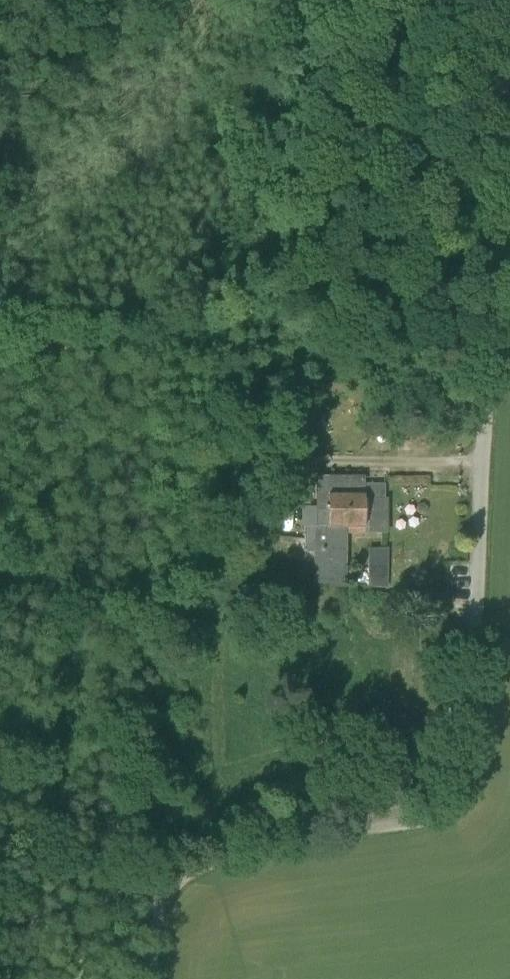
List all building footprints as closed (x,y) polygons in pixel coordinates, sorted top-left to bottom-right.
[(319,587),(346,587),(346,532),(351,532),(363,532),(363,528),(363,498),(375,498),(375,484),(363,484),(363,477),(329,477),(329,476),(316,476),(316,507),(316,527),(328,527),(328,552),(315,552),(315,571),(315,576),(319,576),(319,587)] [(385,484),(375,484),(375,498),(385,498),(385,484)] [(363,528),(363,532),(388,532),(388,498),(385,498),(375,498),(363,498),(363,528)] [(261,528),(276,529),(278,519),(274,519),(275,506),(263,505),(261,528)] [(316,527),(316,507),(304,507),(304,527),(316,527)] [(315,552),(328,552),(328,527),(316,527),(304,527),(304,552),(315,552)] [(369,585),(386,586),(386,560),(381,559),(381,551),(369,551),(369,568),(369,585)]
